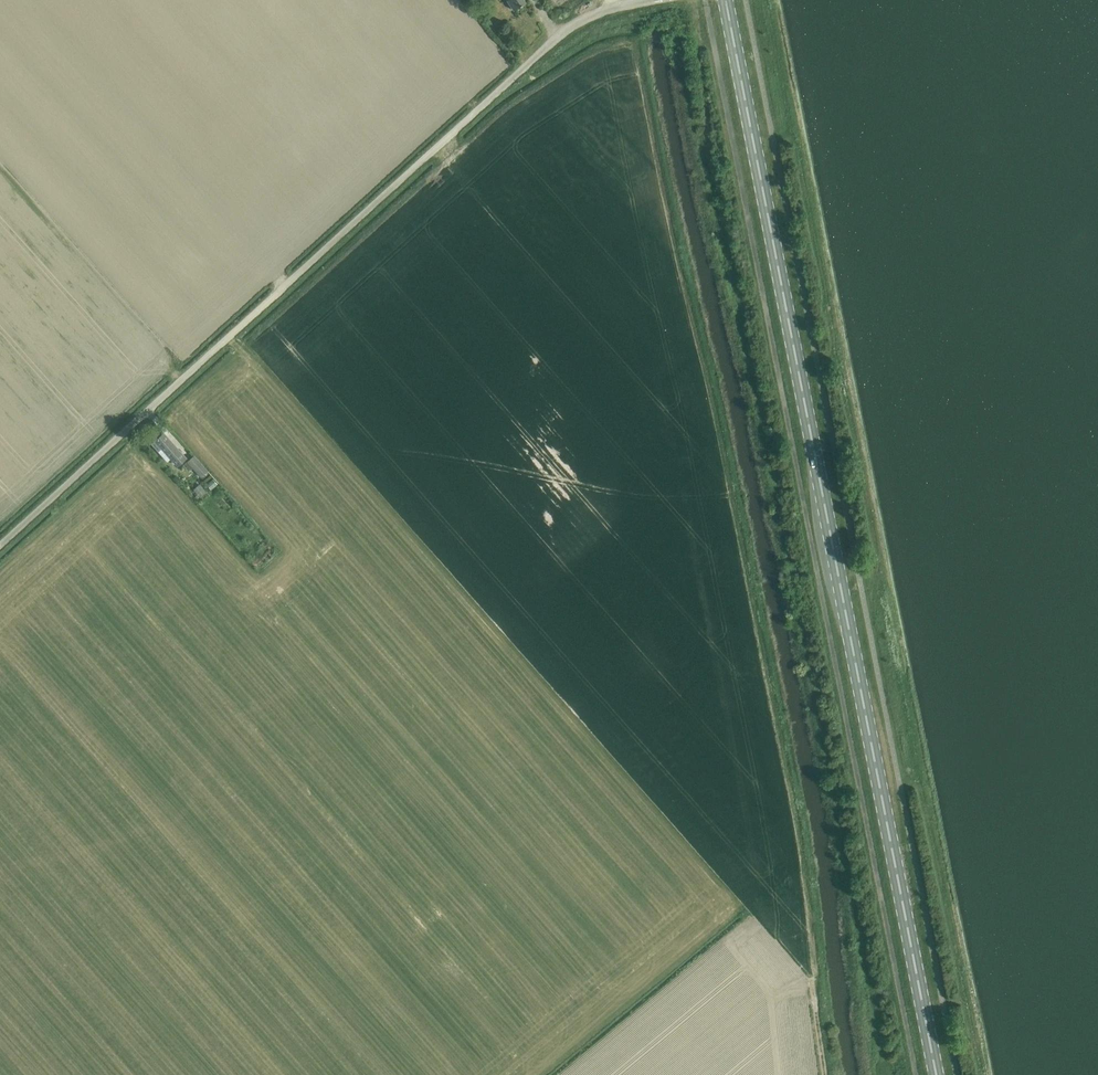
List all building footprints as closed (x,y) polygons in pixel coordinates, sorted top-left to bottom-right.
[(514,11),(526,3),(524,0),(508,0),(507,1),(514,11)] [(161,448),(178,466),(187,458),(164,433),(151,444),(158,451),(161,448)] [(194,455),(184,464),(190,472),(193,468),(201,477),(208,471),(194,455)]
